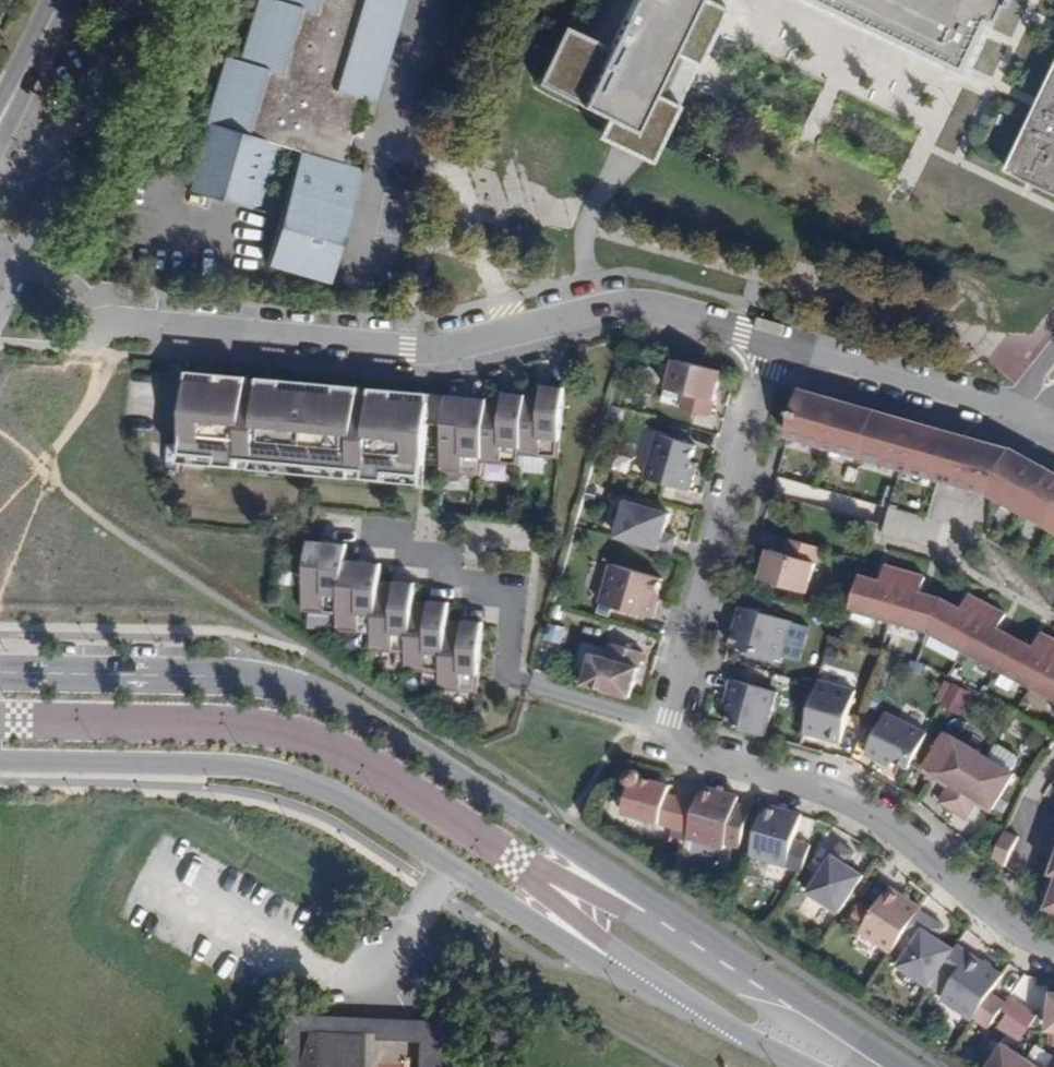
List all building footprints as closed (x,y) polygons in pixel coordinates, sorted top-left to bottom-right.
[(274,1),(270,0),(258,0),(239,62),(226,58),(205,124),(211,126),(192,193),(263,214),(283,150),(297,154),(265,266),(324,282),(357,171),(336,164),(356,96),(373,101),(403,0),(275,0),(274,1)] [(610,49),(563,30),(537,83),(604,117),(594,137),(647,159),(719,9),(699,0),(634,0),(610,49)] [(901,64),(907,51),(896,46),(891,59),(901,64)] [(1008,171),(1053,194),(1053,75),(1008,171)] [(724,371),(677,359),(669,390),(686,395),(682,410),(713,417),(724,371)] [(209,458),(216,383),(191,380),(184,456),(209,458)] [(209,458),(418,477),(425,402),(216,383),(209,458)] [(443,444),(441,472),(481,476),(483,463),(520,466),(521,455),(559,459),(565,390),(526,386),(524,399),(486,395),(485,407),(447,404),(445,424),(443,444)] [(801,390),(788,436),(971,488),(992,493),(1053,527),(1053,472),(1011,450),(962,437),(801,390)] [(443,444),(445,424),(433,423),(432,442),(443,444)] [(647,479),(690,491),(698,464),(691,462),(696,445),(658,435),(647,479)] [(671,514),(628,502),(617,537),(673,553),(678,537),(665,534),(671,514)] [(820,548),(790,539),(786,554),(770,549),(761,580),(808,593),(820,548)] [(439,689),(478,693),(485,624),(448,621),(450,605),(415,601),(417,585),(381,582),(382,566),(347,563),(348,546),(310,543),(303,611),(339,615),(337,631),(373,634),(371,650),(407,654),(405,670),(441,673),(439,689)] [(600,604),(654,619),(659,603),(656,602),(658,594),(663,579),(612,564),(600,604)] [(882,582),(861,577),(852,609),(891,621),(931,632),(966,651),(1003,670),(1053,698),(1053,640),(1043,634),(1035,648),(999,629),(1007,615),(970,595),(963,610),(944,600),(922,594),(927,578),(887,566),(882,582)] [(793,621),(740,606),(735,622),(738,623),(735,631),(731,646),(782,660),(793,621)] [(644,653),(614,644),(610,659),(593,654),(585,685),(631,698),(644,653)] [(775,691),(732,679),(724,707),(731,708),(726,725),(764,736),(775,691)] [(933,702),(958,716),(970,695),(945,680),(933,702)] [(856,691),(819,681),(818,685),(804,733),(841,744),(856,691)] [(887,714),(866,754),(892,767),(895,761),(910,769),(928,733),(887,714)] [(987,757),(959,739),(937,774),(951,783),(939,802),(954,811),(987,757)] [(994,809),(1016,774),(1012,772),(1019,760),(1018,756),(999,744),(994,745),(987,757),(954,811),(969,820),(981,801),(994,809)] [(623,813),(676,828),(684,799),(668,794),(671,785),(642,777),(640,773),(637,770),(633,769),(630,770),(627,772),(626,775),(625,778),(626,781),(628,784),(631,785),(623,813)] [(687,839),(724,849),(725,845),(728,832),(736,805),(739,797),(702,786),(697,803),(689,832),(687,839)] [(697,803),(684,799),(676,828),(689,832),(697,803)] [(750,857),(787,867),(788,863),(802,815),(765,804),(750,857)] [(736,805),(728,832),(743,837),(751,809),(736,805)] [(1018,836),(1005,829),(991,860),(1004,865),(1018,836)] [(743,837),(728,832),(725,845),(740,848),(743,837)] [(855,854),(841,844),(809,893),(840,913),(865,875),(848,864),(855,854)] [(860,932),(892,953),(894,950),(906,931),(916,917),(920,911),(922,908),(890,887),(860,932)] [(918,938),(931,918),(920,911),(916,917),(906,931),(918,938)] [(931,918),(918,938),(899,966),(930,987),(941,970),(955,949),(938,938),(945,927),(931,918)] [(971,954),(958,946),(941,970),(955,979),(971,954)] [(941,1000),(973,1021),(975,1017),(990,1027),(1001,1010),(1006,1002),(991,993),(1003,975),(971,954),(941,1000)] [(308,1035),(298,1066),(358,1066),(360,1037),(308,1035)] [(1038,1066),(1023,1056),(1003,1043),(989,1066),(1039,1066),(1038,1066)]
